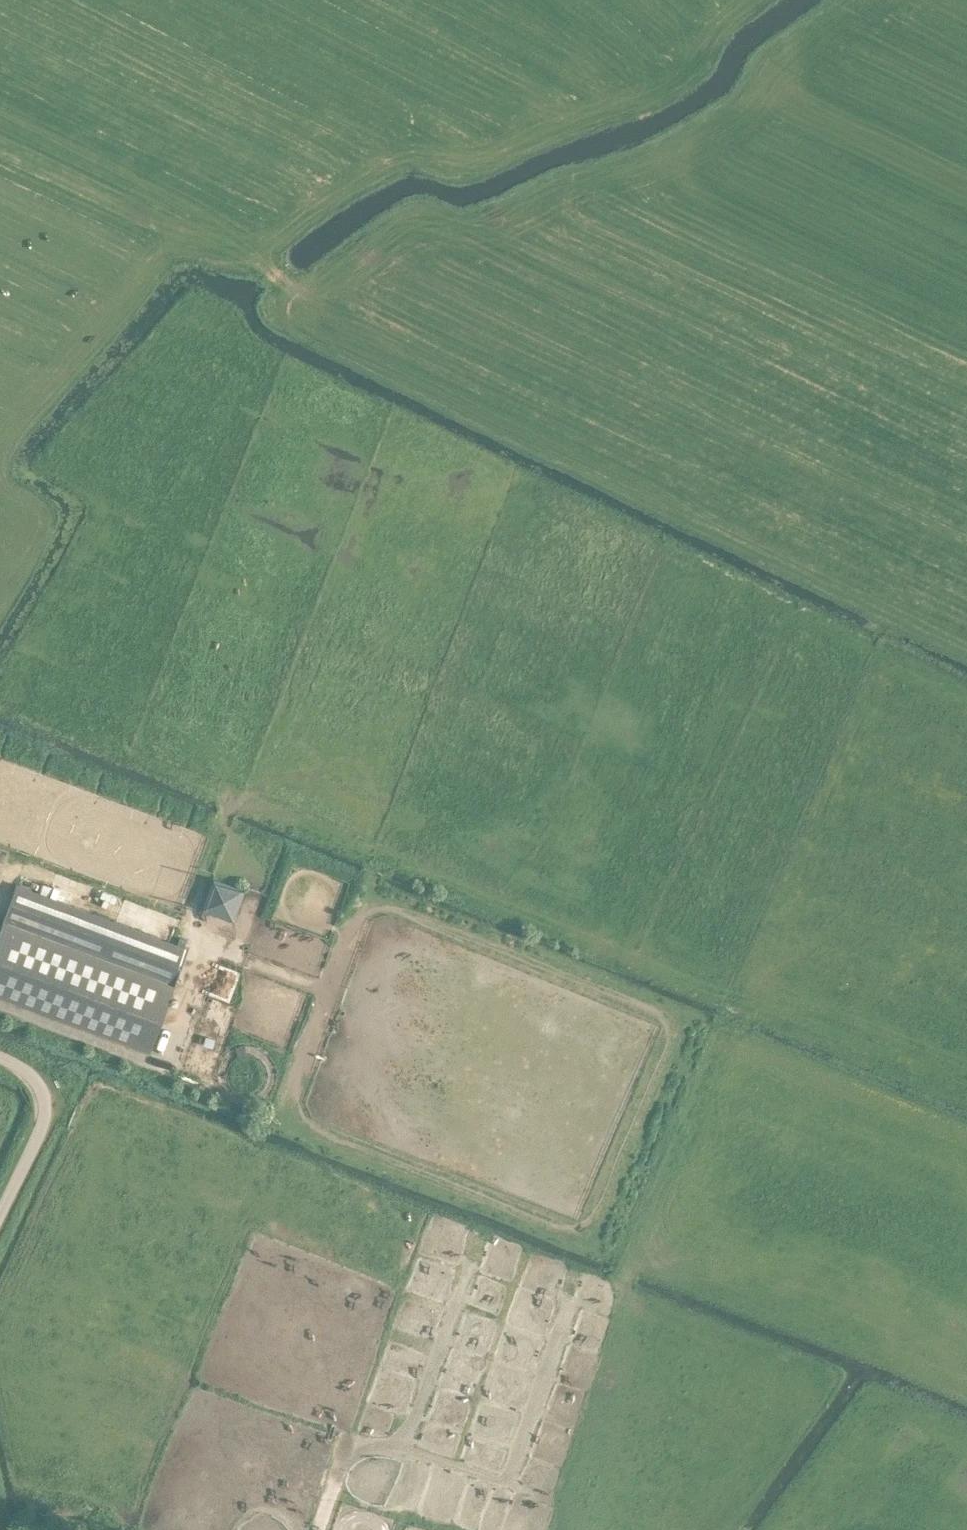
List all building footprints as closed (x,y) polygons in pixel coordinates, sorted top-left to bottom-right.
[(200,910),(232,922),(244,890),(211,877),(200,910)] [(170,942),(62,902),(49,897),(16,885),(1,925),(0,927),(0,997),(62,1020),(131,1046),(147,1052),(186,948),(170,942)]
